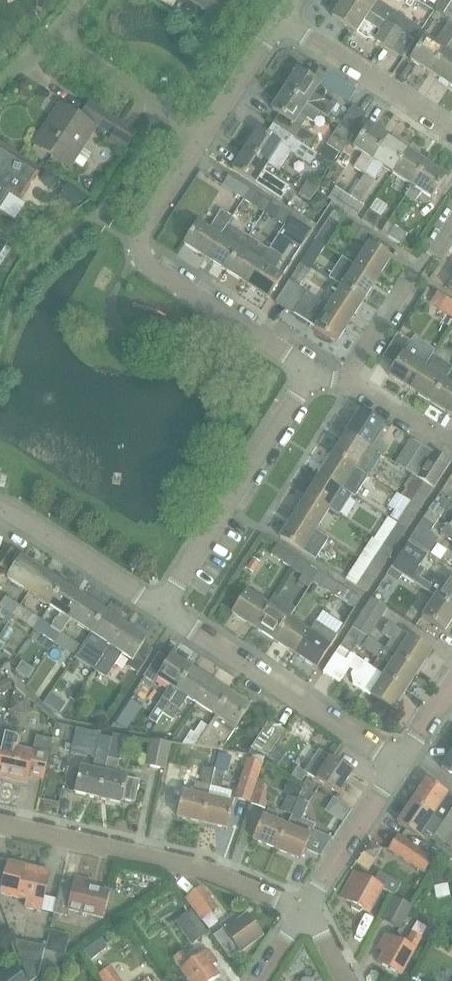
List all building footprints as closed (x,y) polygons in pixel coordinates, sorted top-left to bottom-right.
[(224,0),(190,0),(219,19),(229,3),(224,0)] [(349,0),(342,0),(331,17),(355,32),(364,20),(380,31),(374,39),(403,58),(414,41),(349,0)] [(414,41),(421,30),(377,0),(349,0),(414,41)] [(435,9),(451,20),(451,19),(451,0),(441,0),(435,9)] [(447,25),(435,43),(425,36),(409,60),(429,73),(445,49),(451,39),(451,26),(448,23),(447,25)] [(429,73),(449,86),(451,81),(451,54),(445,49),(429,73)] [(319,113),(327,118),(334,107),(313,94),(324,76),(311,67),(306,76),(296,70),(283,90),(319,113)] [(283,90),(271,110),(278,115),(272,124),(289,135),(294,138),(301,128),(307,119),(313,123),(319,113),(283,90)] [(83,116),(88,120),(112,135),(107,142),(123,152),(135,134),(89,104),(88,105),(90,106),(83,116)] [(33,144),(50,155),(71,169),(75,162),(83,168),(92,155),(84,149),(96,130),(59,105),(33,144)] [(351,106),(340,123),(339,126),(353,135),(366,115),(351,106)] [(367,125),(356,142),(352,148),(362,155),(353,168),(363,174),(386,138),(367,125)] [(339,153),(340,154),(353,135),(339,126),(320,154),(333,163),(339,153)] [(245,149),(268,164),(278,171),(290,152),(295,155),(294,155),(310,166),(317,155),(308,149),(293,139),(287,149),(257,130),(245,149)] [(405,150),(386,138),(363,174),(373,182),(382,168),(390,173),(405,150)] [(268,164),(245,149),(232,170),(280,201),(288,187),(263,171),(268,164)] [(8,192),(21,200),(38,175),(0,150),(0,203),(8,192)] [(410,186),(425,163),(405,150),(390,173),(410,186)] [(444,176),(425,163),(410,186),(404,196),(415,203),(422,192),(430,198),(444,176)] [(221,186),(242,199),(249,190),(228,176),(221,186)] [(303,186),(313,193),(318,187),(307,180),(303,186)] [(313,193),(303,186),(298,194),(308,201),(313,193)] [(328,199),(341,208),(348,197),(334,189),(328,199)] [(242,199),(263,213),(269,203),(249,190),(242,199)] [(309,203),(315,214),(328,206),(322,195),(309,203)] [(362,206),(348,197),(341,208),(356,217),(362,206)] [(379,212),(393,221),(401,208),(387,199),(379,212)] [(263,213),(284,226),(291,216),(269,203),(263,213)] [(360,220),(373,228),(381,233),(388,223),(367,209),(360,220)] [(205,259),(230,218),(220,211),(207,231),(197,224),(183,245),(205,259)] [(281,277),(273,272),(282,257),(281,257),(291,241),(300,247),(311,230),(291,216),(284,226),(285,226),(270,250),(261,264),(260,264),(246,285),(268,299),(281,277)] [(328,218),(314,240),(325,247),(339,225),(328,218)] [(417,240),(427,229),(414,218),(404,229),(417,240)] [(227,223),(205,259),(225,272),(248,237),(227,223)] [(362,244),(369,233),(355,224),(348,235),(362,244)] [(248,237),(225,272),(246,285),(260,264),(261,264),(270,250),(248,237)] [(314,240),(301,261),(312,268),(325,247),(314,240)] [(368,244),(354,266),(376,280),(390,258),(368,244)] [(440,269),(451,251),(439,244),(428,262),(440,269)] [(342,257),(328,278),(341,286),(363,301),(376,280),(354,266),(342,257)] [(288,282),(299,289),(312,268),(301,261),(288,282)] [(288,282),(285,286),(275,303),(292,314),(293,313),(315,327),(314,329),(336,343),(350,321),(328,307),(299,289),(288,282)] [(350,321),(363,301),(341,286),(328,307),(350,321)] [(434,304),(451,315),(451,300),(441,293),(434,304)] [(409,389),(422,367),(423,368),(432,354),(434,350),(414,337),(411,341),(397,333),(382,357),(395,365),(388,375),(409,389)] [(409,389),(430,402),(444,381),(443,381),(451,367),(432,354),(423,368),(422,367),(409,389)] [(451,414),(451,386),(444,381),(430,402),(451,416),(451,414)] [(359,411),(346,433),(377,453),(378,451),(384,455),(389,448),(381,442),(389,430),(359,411)] [(377,453),(346,433),(333,454),(354,467),(355,466),(365,472),(377,453)] [(433,453),(422,446),(406,470),(413,474),(412,475),(434,489),(451,463),(434,452),(433,453)] [(333,454),(320,475),(341,488),(352,495),(355,497),(368,476),(354,467),(333,454)] [(320,475),(306,496),(328,510),(338,516),(352,495),(341,488),(320,475)] [(434,489),(412,475),(405,487),(406,488),(402,496),(397,493),(396,494),(420,509),(434,489)] [(441,492),(451,498),(451,496),(451,475),(441,492)] [(420,509),(396,494),(388,506),(395,510),(390,517),(398,522),(397,523),(407,530),(420,509)] [(293,517),(315,530),(328,510),(306,496),(293,517)] [(433,504),(427,513),(438,520),(444,511),(433,504)] [(427,513),(410,539),(430,552),(439,539),(430,533),(438,520),(427,513)] [(293,517),(280,538),(297,549),(301,552),(315,560),(329,539),(315,530),(293,517)] [(397,523),(383,545),(393,551),(407,530),(397,523)] [(449,527),(446,525),(440,535),(451,542),(451,528),(449,527)] [(7,543),(9,527),(0,526),(0,543),(7,543)] [(420,567),(428,555),(408,541),(391,568),(402,575),(411,581),(420,567)] [(297,559),(277,545),(271,555),(291,568),(297,559)] [(393,551),(383,545),(370,565),(380,571),(393,551)] [(11,561),(17,553),(6,546),(0,554),(0,566),(6,570),(11,561)] [(8,578),(29,592),(43,570),(22,556),(8,578)] [(254,558),(246,569),(253,574),(261,563),(254,558)] [(299,582),(307,587),(317,572),(297,559),(291,568),(303,575),(299,582)] [(357,586),(367,592),(380,571),(370,565),(357,586)] [(451,609),(451,580),(447,576),(441,586),(433,581),(430,585),(421,579),(426,571),(420,567),(411,581),(417,585),(417,584),(427,591),(426,591),(434,597),(451,609)] [(391,568),(386,575),(397,583),(402,575),(391,568)] [(29,592),(49,605),(63,584),(43,570),(29,592)] [(313,582),(332,593),(337,585),(317,572),(307,587),(309,588),(313,582)] [(40,619),(34,629),(59,646),(66,636),(62,633),(70,619),(75,622),(89,601),(63,584),(49,605),(63,614),(60,618),(58,617),(52,626),(40,619)] [(361,600),(359,598),(337,585),(332,593),(355,609),(361,600)] [(232,615),(252,628),(267,606),(246,592),(232,615)] [(272,641),(294,608),(275,595),(267,606),(252,628),(272,641)] [(0,605),(0,608),(2,609),(0,611),(0,614),(1,615),(0,616),(0,618),(8,623),(12,615),(13,616),(20,606),(5,597),(0,605)] [(431,652),(415,641),(389,623),(382,635),(390,640),(385,648),(369,638),(388,608),(372,597),(353,627),(418,671),(431,652)] [(421,616),(445,631),(451,621),(451,609),(434,597),(421,616)] [(89,601),(75,622),(97,637),(111,615),(89,601)] [(20,606),(13,616),(34,629),(40,619),(20,606)] [(294,608),(272,641),(293,654),(307,632),(289,620),(296,609),(294,608)] [(222,613),(216,622),(235,634),(241,624),(222,613)] [(97,637),(111,646),(125,625),(111,615),(97,637)] [(316,669),(337,635),(316,622),(309,633),(307,632),(293,654),(316,669)] [(112,647),(103,660),(103,659),(96,669),(108,677),(123,654),(132,660),(127,667),(137,673),(141,667),(153,650),(144,644),(147,639),(125,625),(111,646),(112,647)] [(353,627),(340,646),(351,654),(357,646),(362,649),(363,648),(378,657),(371,667),(406,690),(418,671),(353,627)] [(82,660),(88,650),(66,636),(59,646),(82,660)] [(351,654),(340,646),(323,673),(339,683),(349,667),(354,670),(351,674),(353,684),(393,710),(406,690),(371,667),(351,654)] [(88,650),(82,660),(96,669),(103,659),(88,650)] [(154,725),(161,714),(169,701),(191,668),(172,655),(169,660),(159,654),(144,677),(153,682),(156,678),(170,686),(147,720),(154,725)] [(210,681),(191,668),(169,701),(161,714),(173,721),(188,698),(195,703),(210,681)] [(0,683),(0,688),(3,694),(12,688),(7,679),(0,683)] [(195,703),(215,716),(230,693),(210,681),(195,703)] [(208,728),(196,746),(198,746),(221,749),(250,707),(230,693),(215,716),(208,728)] [(114,723),(121,728),(138,703),(130,698),(114,723)] [(308,733),(324,724),(319,716),(303,724),(308,733)] [(248,754),(268,758),(285,730),(269,720),(248,754)] [(196,746),(208,728),(201,723),(194,733),(191,731),(183,744),(196,746)] [(74,794),(97,800),(111,738),(100,736),(101,732),(93,732),(77,728),(71,752),(95,757),(93,768),(80,766),(74,794)] [(134,804),(139,784),(139,781),(116,776),(124,743),(137,746),(139,738),(113,734),(112,739),(111,738),(97,800),(121,805),(122,801),(134,804)] [(47,761),(52,741),(35,737),(33,749),(18,746),(19,738),(4,735),(0,755),(0,778),(26,784),(27,777),(43,781),(47,761)] [(151,739),(146,765),(164,769),(170,743),(151,739)] [(318,752),(316,757),(305,773),(338,794),(352,774),(318,752)] [(451,775),(451,752),(442,768),(451,775)] [(250,803),(263,764),(248,759),(235,798),(250,803)] [(177,817),(201,823),(213,771),(203,768),(200,784),(195,783),(193,795),(182,793),(177,817)] [(213,771),(201,823),(227,829),(232,804),(229,804),(232,791),(220,789),(223,773),(213,771)] [(413,802),(432,816),(443,822),(451,829),(451,799),(446,795),(447,794),(427,780),(413,802)] [(258,784),(251,803),(265,808),(272,789),(266,787),(258,784)] [(290,816),(296,800),(287,796),(280,812),(290,816)] [(285,828),(276,850),(300,860),(304,849),(321,857),(333,839),(312,830),(315,823),(302,818),(308,802),(298,798),(296,800),(290,816),(285,828)] [(443,842),(451,847),(451,846),(451,829),(443,822),(432,816),(413,802),(399,823),(419,837),(420,835),(424,838),(428,832),(443,842)] [(252,841),(276,850),(285,828),(275,823),(279,814),(268,809),(264,819),(262,818),(252,841)] [(390,849),(424,873),(433,859),(429,856),(398,836),(390,849)] [(429,856),(433,859),(449,869),(451,865),(451,856),(436,846),(429,856)] [(47,878),(35,875),(37,869),(7,862),(7,863),(0,861),(0,893),(26,899),(24,907),(39,910),(47,878)] [(149,868),(146,879),(160,883),(163,871),(149,868)] [(447,884),(444,869),(431,872),(434,887),(447,884)] [(380,872),(373,884),(354,874),(347,887),(353,890),(347,901),(369,913),(382,889),(395,896),(402,884),(380,872)] [(103,919),(104,912),(109,893),(90,888),(91,882),(75,878),(73,884),(61,882),(53,914),(67,917),(68,911),(103,919)] [(202,888),(186,900),(202,921),(218,909),(202,888)] [(383,919),(401,928),(412,906),(394,897),(383,919)] [(192,910),(189,912),(175,922),(192,945),(208,933),(192,910)] [(240,952),(262,936),(248,916),(239,923),(234,916),(221,926),(224,929),(214,936),(230,958),(239,951),(240,952)] [(50,932),(46,950),(64,955),(68,937),(50,932)] [(401,975),(410,957),(421,937),(412,932),(405,945),(386,935),(379,949),(384,952),(378,963),(401,975)] [(13,940),(28,980),(33,980),(38,977),(45,950),(45,947),(13,940)] [(94,944),(86,950),(92,959),(100,952),(94,944)] [(45,950),(38,977),(68,956),(64,955),(46,950),(45,950)] [(214,957),(208,950),(190,963),(182,951),(174,957),(191,980),(212,980),(219,976),(211,966),(217,962),(214,957)] [(111,966),(99,975),(104,980),(121,980),(111,966)] [(16,967),(0,979),(0,980),(26,980),(16,967)]
